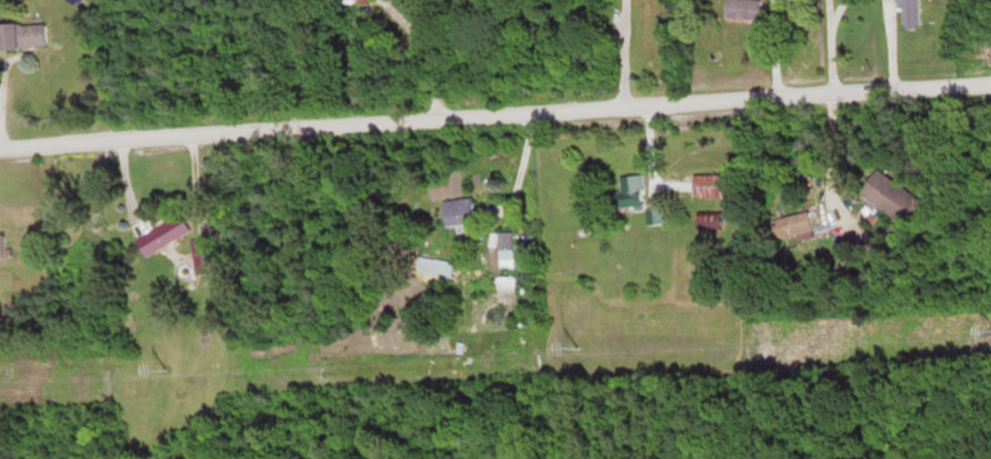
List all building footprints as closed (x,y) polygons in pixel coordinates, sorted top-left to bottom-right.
[(761,18),(761,0),(726,0),(725,17),(761,18)] [(900,27),(919,27),(919,0),(900,0),(900,27)] [(0,22),(0,47),(45,47),(45,22),(0,22)] [(861,193),(905,224),(922,201),(877,170),(861,193)] [(622,191),(613,192),(615,209),(646,205),(643,174),(621,176),(622,191)] [(722,174),(694,174),(694,198),(722,198),(722,174)] [(474,231),(474,200),(444,200),(444,227),(457,227),(457,231),(474,231)] [(661,223),(661,209),(647,209),(647,223),(661,223)] [(815,236),(809,211),(772,220),(777,240),(801,233),(802,239),(815,236)] [(191,231),(181,214),(136,238),(145,256),(191,231)] [(195,273),(213,272),(212,238),(194,239),(195,273)] [(497,277),(497,292),(516,292),(516,277),(497,277)]
